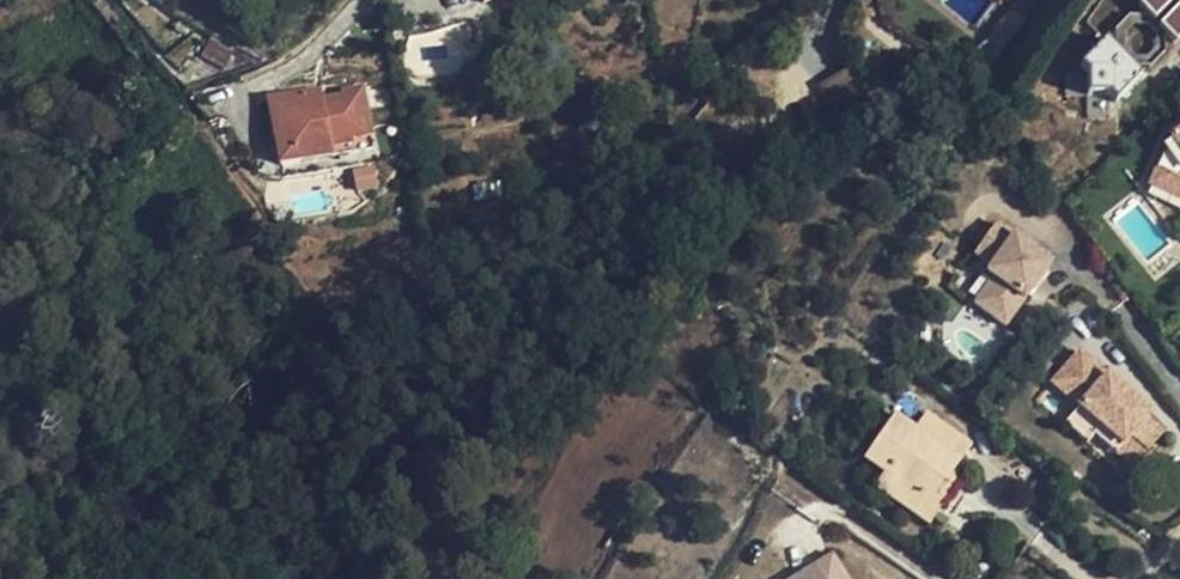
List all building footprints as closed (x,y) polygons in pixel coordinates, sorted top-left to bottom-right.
[(1135,8),(1151,22),(1174,0),(1142,0),(1135,8)] [(1156,27),(1172,46),(1179,39),(1179,3),(1156,27)] [(1024,25),(1013,18),(991,47),(1005,55),(1024,25)] [(1102,43),(1077,70),(1112,106),(1137,78),(1102,43)] [(320,95),(278,100),(286,160),(383,147),(376,88),(352,90),(353,100),(320,103),(320,95)] [(278,100),(267,101),(274,161),(286,160),(278,100)] [(1170,134),(1157,167),(1179,175),(1179,127),(1170,134)] [(377,167),(357,169),(360,190),(379,187),(377,167)] [(1174,193),(1179,178),(1179,175),(1157,167),(1150,185),(1174,193)] [(996,276),(976,303),(1010,328),(1059,261),(1000,218),(974,254),(992,267),(989,271),(996,276)] [(1127,400),(1131,394),(1075,347),(1051,373),(1079,397),(1066,411),(1091,432),(1098,423),(1119,441),(1134,423),(1155,440),(1163,430),(1145,414),(1127,400)] [(1149,409),(1131,394),(1127,400),(1145,414),(1149,409)] [(853,458),(879,476),(928,512),(942,493),(932,487),(939,476),(960,446),(915,414),(904,430),(884,416),(853,458)] [(1134,423),(1119,441),(1139,458),(1155,440),(1134,423)] [(928,512),(879,476),(869,489),(920,524),(928,512)] [(949,484),(939,476),(932,487),(942,493),(949,484)] [(837,556),(818,567),(826,578),(851,578),(837,556)] [(818,567),(799,578),(826,578),(818,567)]
